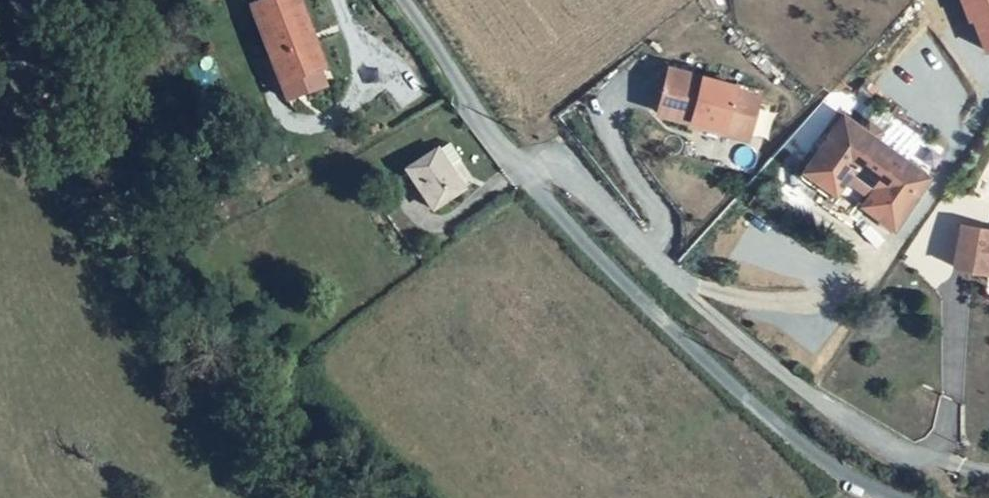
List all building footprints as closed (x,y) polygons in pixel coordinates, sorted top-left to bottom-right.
[(251,9),(286,103),(324,88),(306,40),(316,36),(303,0),(275,0),(251,9)] [(967,22),(972,20),(985,52),(988,50),(988,0),(959,0),(967,22)] [(334,85),(316,36),(306,40),(324,88),(334,85)] [(658,106),(691,117),(694,112),(707,117),(706,119),(725,125),(737,84),(671,64),(658,106)] [(724,130),(725,125),(706,119),(707,117),(694,112),(691,117),(691,120),(724,130)] [(842,119),(806,166),(837,190),(839,187),(858,202),(892,228),(930,179),(849,118),(842,119)] [(408,170),(432,207),(462,187),(448,165),(461,157),(451,142),(408,170)] [(837,190),(806,166),(799,174),(831,198),(837,190)] [(963,227),(959,245),(954,269),(972,272),(988,276),(988,232),(963,227)]
